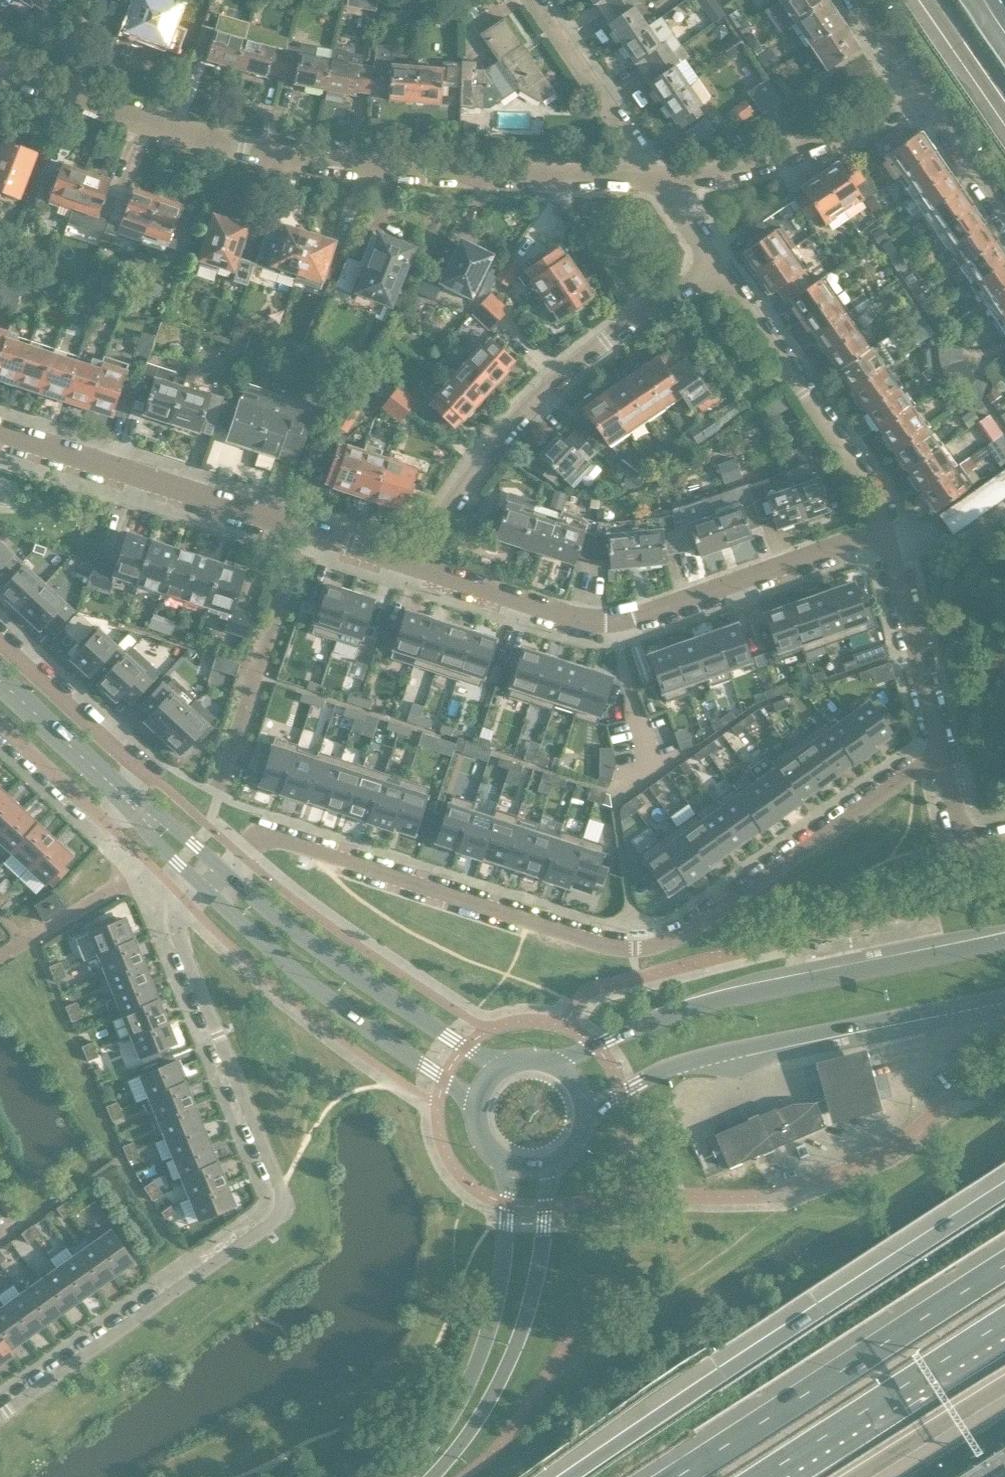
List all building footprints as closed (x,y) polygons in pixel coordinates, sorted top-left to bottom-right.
[(172,27),(180,5),(167,0),(137,0),(135,6),(133,6),(129,16),(131,16),(126,30),(149,38),(152,43),(159,46),(165,44),(175,48),(181,30),(172,27)] [(610,7),(616,17),(607,24),(621,44),(647,25),(634,6),(637,4),(635,0),(620,0),(610,7)] [(714,0),(698,0),(713,23),(725,15),(714,0)] [(793,21),(824,0),(779,0),(793,21)] [(836,13),(827,0),(824,0),(793,21),(809,44),(842,21),(836,13)] [(727,14),(735,26),(742,21),(734,10),(727,14)] [(461,63),(461,86),(460,106),(490,106),(518,86),(541,99),(553,91),(553,92),(555,91),(527,51),(517,57),(513,51),(523,45),(504,17),(480,34),(498,60),(486,69),(476,69),(476,61),(461,60),(461,63)] [(741,34),(748,29),(742,21),(735,26),(741,34)] [(859,46),(852,36),(842,21),(809,44),(826,69),(859,46)] [(245,39),(215,30),(215,29),(202,25),(193,51),(207,55),(206,59),(236,68),(245,39)] [(660,44),(647,25),(621,44),(634,63),(643,57),(650,67),(671,53),(664,42),(660,44)] [(746,45),(738,34),(721,46),(728,57),(746,45)] [(275,47),(245,39),(236,68),(266,77),(267,73),(280,76),(287,49),(275,47)] [(324,89),(331,49),(301,43),(300,48),(288,46),(287,49),(280,76),(294,79),(293,83),(324,89)] [(766,51),(761,43),(752,50),(767,72),(774,68),(780,63),(770,48),(766,51)] [(688,85),(675,66),(689,56),(681,45),(671,53),(650,67),(657,77),(648,83),(661,103),(688,85)] [(371,88),(373,66),(360,64),(362,54),(331,49),(324,89),(355,95),(355,91),(370,93),(371,88)] [(417,65),(392,63),(392,57),(374,56),(373,66),(371,88),(389,90),(388,99),(414,102),(417,65)] [(443,68),(417,65),(414,102),(440,104),(442,85),(461,86),(461,63),(443,61),(443,68)] [(791,93),(778,74),(774,68),(767,72),(784,97),(791,93)] [(761,113),(766,110),(780,100),(765,79),(747,92),(761,113)] [(688,85),(661,103),(675,123),(684,116),(689,123),(702,114),(698,107),(701,104),(688,85)] [(684,132),(692,143),(703,140),(703,139),(715,131),(705,117),(684,132)] [(900,173),(935,149),(922,130),(913,136),(911,133),(910,134),(911,135),(905,139),(898,128),(875,144),(890,165),(893,163),(900,173)] [(34,153),(17,147),(18,145),(14,144),(14,145),(4,141),(0,152),(0,192),(0,191),(17,197),(34,153)] [(935,149),(900,173),(909,186),(906,189),(910,195),(945,171),(941,166),(944,162),(935,149)] [(851,160),(840,167),(854,187),(864,180),(851,160)] [(837,162),(818,175),(840,208),(851,201),(853,205),(862,199),(854,187),(840,167),(837,162)] [(62,163),(56,178),(45,174),(36,199),(59,207),(60,203),(73,208),(86,171),(62,163)] [(117,199),(105,195),(110,180),(86,171),(73,208),(88,213),(85,221),(94,224),(90,236),(101,240),(105,230),(117,199)] [(925,210),(960,186),(954,178),(950,178),(945,171),(910,195),(917,205),(920,203),(925,210)] [(840,208),(818,175),(809,181),(801,187),(804,192),(794,199),(807,219),(818,212),(826,223),(834,218),(832,214),(840,208)] [(960,186),(925,210),(933,221),(929,223),(934,230),(969,206),(966,202),(968,198),(960,186)] [(144,233),(157,196),(133,188),(127,203),(117,199),(105,230),(141,242),(144,233)] [(181,205),(157,196),(144,233),(157,237),(155,242),(178,250),(187,224),(176,220),(181,205)] [(969,206),(934,230),(941,240),(944,237),(949,245),(984,221),(978,212),(973,213),(969,206)] [(236,257),(245,229),(243,225),(230,221),(228,218),(221,216),(217,217),(215,216),(199,263),(217,269),(219,264),(237,269),(234,279),(247,284),(254,264),(254,263),(236,257)] [(752,273),(790,247),(793,245),(780,226),(771,233),(762,220),(745,232),(753,245),(739,255),(752,273)] [(958,264),(992,241),(990,236),(992,232),(984,221),(949,245),(942,250),(950,260),(953,258),(958,264)] [(297,272),(309,233),(306,232),(305,229),(298,227),(295,228),(284,225),(278,243),(262,238),(255,259),(254,263),(254,264),(295,278),(297,272)] [(312,234),(309,233),(297,272),(322,280),(327,265),(326,264),(334,241),(323,237),(321,234),(314,232),(312,234)] [(377,242),(370,239),(360,262),(347,257),(336,285),(350,290),(356,274),(363,277),(358,291),(389,304),(412,248),(409,247),(407,242),(399,238),(396,241),(383,236),(379,238),(377,242)] [(958,264),(964,274),(968,272),(973,280),(1004,258),(1004,252),(1002,247),(997,247),(992,241),(958,264)] [(473,248),(462,242),(448,270),(433,262),(419,285),(437,294),(442,285),(468,298),(489,255),(487,255),(486,250),(478,246),(473,248)] [(866,261),(878,252),(872,243),(860,252),(866,261)] [(525,271),(540,294),(577,268),(571,259),(567,260),(559,247),(525,271)] [(814,282),(804,268),(790,247),(752,273),(766,295),(775,289),(785,303),(790,300),(814,282)] [(509,286),(522,266),(511,258),(497,278),(509,286)] [(973,280),(981,290),(977,293),(982,299),(1004,283),(1004,258),(973,280)] [(0,259),(0,276),(12,264),(0,259)] [(28,272),(12,264),(0,276),(0,291),(22,291),(28,272)] [(491,268),(472,308),(484,296),(490,290),(499,271),(491,268)] [(577,268),(540,294),(557,318),(591,295),(583,282),(584,279),(577,268)] [(911,274),(903,278),(916,296),(922,292),(921,290),(911,274)] [(814,282),(790,300),(794,306),(794,309),(800,318),(836,294),(824,276),(814,282)] [(982,299),(988,309),(992,306),(998,315),(1004,310),(1004,283),(982,299)] [(490,290),(484,296),(501,313),(507,307),(490,290)] [(22,291),(0,291),(0,304),(16,309),(22,291)] [(855,306),(866,298),(862,292),(851,300),(855,306)] [(933,307),(928,299),(922,292),(916,296),(927,312),(933,307)] [(836,294),(800,318),(807,328),(810,328),(813,334),(848,311),(836,294)] [(501,313),(484,296),(472,308),(489,325),(501,313)] [(130,297),(125,309),(137,314),(142,301),(130,297)] [(859,311),(867,305),(870,303),(866,298),(855,306),(859,311)] [(944,325),(933,307),(927,312),(938,329),(944,325)] [(848,311),(813,334),(818,340),(818,343),(824,352),(859,328),(848,311)] [(399,326),(391,334),(398,340),(406,332),(399,326)] [(859,328),(824,352),(831,362),(833,363),(837,368),(871,345),(859,328)] [(143,329),(138,345),(151,349),(154,340),(156,333),(143,329)] [(9,333),(0,330),(0,360),(9,333)] [(34,342),(9,333),(0,360),(0,378),(1,378),(1,381),(12,385),(16,386),(17,384),(21,385),(34,342)] [(929,342),(930,338),(930,337),(917,344),(920,348),(921,347),(929,347),(929,345),(929,342)] [(488,338),(470,359),(495,382),(496,381),(499,382),(505,375),(504,372),(513,362),(488,338)] [(43,395),(57,349),(34,342),(21,385),(25,386),(24,389),(43,395)] [(871,345),(837,368),(851,389),(884,366),(871,347),(872,347),(871,345)] [(938,345),(942,363),(961,355),(961,346),(938,345)] [(930,356),(929,350),(929,347),(921,347),(922,357),(930,356)] [(996,354),(999,360),(1004,357),(1004,348),(996,354)] [(63,398),(77,356),(57,349),(43,395),(55,399),(56,396),(63,398)] [(178,367),(180,357),(151,351),(149,361),(178,367)] [(666,352),(657,357),(681,392),(681,393),(691,407),(697,402),(701,409),(716,398),(707,385),(705,387),(685,359),(676,366),(666,352)] [(961,355),(942,363),(949,380),(968,367),(961,355)] [(86,406),(100,363),(77,356),(63,398),(64,399),(63,401),(79,406),(80,404),(86,406)] [(112,414),(128,364),(104,356),(101,363),(100,363),(86,406),(87,406),(87,409),(111,417),(112,414)] [(647,363),(642,366),(640,369),(664,404),(681,392),(657,357),(651,361),(647,363)] [(495,382),(470,359),(458,372),(451,366),(445,374),(451,379),(450,380),(475,403),(480,398),(483,399),(490,392),(489,389),(495,382)] [(177,372),(145,362),(134,399),(146,403),(142,414),(144,415),(144,414),(171,422),(185,380),(185,379),(184,379),(175,377),(177,372)] [(884,366),(851,389),(865,409),(898,386),(884,366)] [(968,367),(949,380),(950,381),(963,394),(974,377),(968,367)] [(927,368),(919,374),(924,382),(933,376),(927,368)] [(629,375),(624,379),(623,381),(646,416),(664,404),(640,369),(639,370),(632,375),(629,375)] [(986,381),(974,377),(963,394),(978,403),(986,381)] [(938,378),(933,382),(937,389),(943,385),(938,378)] [(195,383),(185,380),(171,422),(198,431),(198,432),(199,432),(202,421),(215,425),(223,400),(224,396),(210,392),(209,395),(192,390),(195,383)] [(475,403),(450,380),(429,403),(455,426),(464,415),(468,416),(474,409),(473,406),(475,403)] [(604,394),(603,395),(626,430),(646,416),(623,381),(613,388),(611,388),(605,391),(604,394)] [(296,463),(307,427),(315,404),(246,382),(239,405),(223,400),(215,425),(231,430),(229,435),(260,445),(258,451),(296,463)] [(398,386),(390,396),(408,408),(415,398),(407,392),(398,386)] [(898,386),(865,409),(879,429),(912,406),(898,386)] [(608,442),(626,430),(603,395),(584,408),(583,413),(586,418),(592,419),(608,442)] [(408,408),(390,396),(383,406),(400,419),(400,418),(408,408)] [(773,401),(763,407),(769,419),(779,413),(773,401)] [(348,433),(360,411),(347,403),(334,424),(348,433)] [(912,406),(879,429),(892,449),(925,426),(912,406)] [(711,415),(701,422),(690,429),(697,440),(718,425),(711,415)] [(997,426),(992,419),(989,415),(975,424),(987,443),(990,441),(1002,433),(997,426)] [(925,426),(892,449),(906,469),(939,446),(925,426)] [(540,454),(530,467),(534,469),(553,483),(560,474),(572,485),(591,464),(588,461),(597,451),(593,447),(575,431),(566,440),(559,434),(540,454)] [(985,445),(1000,466),(1004,463),(1004,439),(1002,433),(990,441),(987,443),(985,445)] [(920,489),(953,466),(947,458),(952,455),(944,443),(939,446),(906,469),(920,489)] [(339,444),(326,483),(337,487),(338,490),(347,493),(349,491),(350,491),(363,452),(339,444)] [(363,452),(350,491),(353,492),(353,495),(362,498),(365,496),(374,499),(387,459),(379,457),(382,449),(365,444),(363,452)] [(646,475),(622,456),(615,464),(626,473),(631,477),(639,484),(646,475)] [(742,477),(734,458),(717,465),(724,484),(742,477)] [(387,459),(374,499),(376,499),(377,503),(379,504),(385,506),(388,504),(402,508),(406,496),(411,481),(415,469),(393,461),(387,459)] [(813,463),(785,473),(790,487),(792,487),(802,515),(803,519),(808,517),(829,510),(831,514),(842,510),(834,487),(823,491),(813,463)] [(935,510),(968,488),(972,485),(958,463),(953,466),(920,489),(935,510)] [(667,466),(660,470),(665,477),(671,473),(667,466)] [(991,478),(1004,498),(1004,469),(991,478)] [(659,481),(665,477),(660,470),(654,474),(659,481)] [(785,473),(748,486),(761,523),(773,519),(776,528),(797,521),(803,519),(802,515),(792,487),(790,487),(785,473)] [(1004,498),(991,478),(981,485),(994,505),(1004,498)] [(846,483),(837,489),(845,501),(854,496),(846,483)] [(994,505),(981,485),(970,493),(984,513),(994,505)] [(748,486),(710,499),(725,542),(726,546),(731,544),(752,537),(748,527),(761,523),(748,486)] [(499,507),(489,520),(499,524),(495,538),(521,547),(535,504),(535,502),(507,493),(504,502),(506,502),(504,509),(499,507)] [(984,513),(970,493),(960,500),(973,520),(984,513)] [(684,506),(672,510),(673,514),(681,550),(696,546),(699,556),(720,548),(726,546),(725,542),(710,499),(684,508),(684,506)] [(973,520),(960,500),(949,507),(963,527),(973,520)] [(535,504),(521,547),(546,555),(560,513),(535,504)] [(963,527),(949,507),(939,514),(952,535),(963,527)] [(560,513),(546,555),(574,564),(575,562),(577,554),(593,558),(595,528),(597,528),(598,521),(561,509),(560,513)] [(475,512),(469,523),(476,527),(482,516),(475,512)] [(662,517),(633,520),(638,565),(666,563),(665,553),(680,550),(681,550),(673,514),(662,517)] [(595,528),(593,558),(609,558),(610,568),(638,565),(633,520),(605,523),(598,521),(597,528),(595,528)] [(116,569),(105,566),(94,562),(87,585),(109,592),(112,582),(121,585),(122,581),(137,586),(138,583),(151,543),(150,543),(149,540),(138,536),(136,539),(126,535),(116,569)] [(2,583),(21,563),(20,562),(0,543),(0,582),(2,583)] [(172,547),(162,544),(160,546),(151,543),(138,583),(161,590),(174,551),(173,550),(172,547)] [(43,555),(46,547),(35,544),(32,551),(43,555)] [(183,554),(174,551),(161,590),(184,597),(196,558),(195,555),(185,552),(183,554)] [(210,560),(200,557),(198,559),(196,558),(184,597),(207,605),(219,566),(211,563),(210,560)] [(244,571),(223,564),(221,566),(219,566),(207,605),(221,609),(219,613),(228,616),(224,629),(247,637),(254,614),(232,607),(244,571)] [(44,584),(24,565),(0,591),(0,595),(9,603),(10,602),(18,610),(17,611),(18,612),(44,584)] [(869,630),(852,583),(830,591),(846,638),(869,630)] [(72,611),(44,584),(18,612),(28,621),(29,620),(39,629),(44,623),(53,631),(72,611)] [(328,585),(312,632),(335,640),(350,592),(328,585)] [(846,638),(830,591),(808,598),(825,645),(846,638)] [(350,592),(335,640),(358,647),(373,599),(350,592)] [(825,645),(808,598),(787,606),(802,648),(803,653),(825,645)] [(802,648),(787,606),(764,614),(779,656),(802,648)] [(406,610),(390,658),(413,665),(429,617),(406,610)] [(429,617),(413,665),(435,672),(450,624),(429,617)] [(750,661),(737,623),(714,631),(728,669),(750,661)] [(450,624),(435,672),(456,679),(472,631),(450,624)] [(106,675),(125,654),(96,627),(80,645),(82,647),(70,660),(81,670),(82,669),(89,675),(94,670),(103,678),(106,675)] [(472,631),(456,679),(479,687),(495,639),(472,631)] [(728,669),(714,631),(693,639),(706,677),(709,686),(731,678),(728,669)] [(706,677),(693,639),(671,647),(685,685),(706,677)] [(133,700),(159,672),(131,647),(125,654),(106,675),(103,678),(96,685),(107,695),(109,693),(116,700),(121,695),(130,703),(133,700)] [(685,685),(671,647),(648,654),(665,702),(688,694),(685,685)] [(530,703),(545,655),(523,648),(507,696),(530,703)] [(864,650),(852,654),(854,659),(857,667),(868,663),(865,655),(864,650)] [(553,705),(567,662),(545,655),(530,703),(552,710),(553,705)] [(235,675),(239,664),(215,656),(212,668),(235,675)] [(857,667),(854,659),(843,663),(845,671),(857,667)] [(575,713),(589,670),(567,662),(553,705),(575,713)] [(873,676),(870,668),(859,672),(861,680),(873,676)] [(596,724),(611,677),(589,670),(575,713),(573,717),(596,724)] [(825,678),(822,670),(811,674),(814,682),(824,678),(825,678)] [(318,692),(320,684),(309,681),(307,688),(318,692)] [(817,689),(814,682),(803,686),(805,693),(817,689)] [(189,708),(189,707),(162,683),(143,704),(140,707),(150,715),(145,721),(152,728),(150,729),(161,739),(189,708)] [(789,691),(786,683),(775,687),(777,695),(782,693),(789,691)] [(805,693),(803,686),(791,690),(794,697),(805,693)] [(777,695),(775,687),(763,691),(766,699),(777,695)] [(311,704),(313,697),(302,693),(299,701),(311,704)] [(349,693),(347,701),(358,704),(361,697),(349,693)] [(322,708),(325,700),(313,697),(311,704),(322,708)] [(372,700),(361,697),(358,704),(370,708),(372,700)] [(891,719),(882,706),(875,711),(865,697),(846,711),(849,715),(872,748),(892,734),(885,724),(891,719)] [(787,706),(784,699),(773,703),(775,710),(787,706)] [(200,740),(211,728),(207,724),(213,717),(195,700),(189,707),(189,708),(161,739),(171,748),(172,747),(180,753),(196,736),(200,740)] [(354,718),(357,711),(345,707),(343,715),(354,718)] [(366,722),(368,715),(357,711),(354,718),(366,722)] [(725,724),(735,717),(730,711),(720,718),(725,724)] [(411,713),(408,720),(420,724),(422,716),(411,713)] [(745,727),(755,720),(751,713),(741,720),(745,727)] [(872,748),(849,715),(830,728),(854,761),(855,762),(873,749),(872,748)] [(434,720),(422,716),(420,724),(431,728),(434,720)] [(715,731),(725,724),(720,718),(711,725),(715,731)] [(736,734),(745,727),(741,720),(731,727),(736,734)] [(854,761),(830,728),(825,720),(806,734),(835,774),(854,761)] [(397,733),(400,725),(389,721),(386,729),(397,733)] [(442,724),(439,732),(451,735),(453,728),(442,724)] [(409,736),(411,729),(400,725),(397,733),(409,736)] [(422,732),(418,744),(426,746),(429,735),(422,732)] [(835,774),(806,734),(788,747),(817,788),(835,774)] [(488,748),(490,740),(479,736),(476,744),(488,748)] [(260,755),(256,770),(263,773),(259,784),(281,791),(282,792),(296,748),(297,749),(299,744),(297,744),(275,737),(268,757),(260,755)] [(465,740),(457,738),(454,749),(461,752),(463,745),(465,740)] [(692,746),(689,738),(678,742),(680,750),(692,746)] [(708,754),(718,747),(713,740),(704,747),(708,754)] [(698,761),(708,754),(704,747),(694,754),(698,761)] [(817,788),(788,747),(769,760),(772,764),(798,801),(817,788)] [(281,791),(281,793),(303,800),(304,801),(305,799),(304,799),(318,756),(317,755),(297,749),(296,748),(282,792),(281,791)] [(318,756),(304,799),(305,799),(325,806),(341,758),(319,751),(318,751),(317,755),(318,756)] [(534,763),(537,755),(526,751),(523,759),(534,763)] [(546,766),(548,759),(537,755),(534,763),(546,766)] [(341,758),(325,806),(347,813),(363,766),(341,758)] [(509,769),(511,761),(500,758),(497,765),(509,769)] [(692,770),(685,760),(679,765),(686,775),(692,770)] [(520,773),(523,765),(511,761),(509,769),(520,773)] [(798,801),(772,764),(753,777),(756,781),(781,815),(799,802),(798,801)] [(363,766),(347,813),(368,820),(369,820),(385,773),(363,766)] [(552,783),(555,776),(543,772),(541,779),(552,783)] [(368,820),(367,821),(369,822),(390,829),(391,829),(392,828),(391,827),(406,780),(385,773),(369,820),(368,820)] [(596,783),(608,787),(610,779),(599,775),(596,783)] [(564,787),(566,779),(555,776),(552,783),(564,787)] [(406,780),(391,827),(392,828),(413,835),(429,787),(406,780)] [(781,815),(756,781),(738,794),(761,827),(762,829),(781,815)] [(661,792),(655,782),(648,787),(655,797),(661,792)] [(594,801),(598,790),(590,787),(587,799),(594,801)] [(761,827),(738,794),(732,787),(713,800),(719,808),(743,841),(761,827)] [(602,804),(606,792),(598,790),(594,801),(602,804)] [(606,792),(602,804),(611,807),(609,793),(606,792)] [(439,793),(434,811),(438,812),(444,795),(439,793)] [(458,849),(471,811),(474,802),(451,794),(436,842),(458,849)] [(643,805),(636,796),(629,800),(637,810),(643,805)] [(15,813),(0,799),(0,829),(15,813)] [(637,810),(629,800),(623,805),(630,815),(637,810)] [(743,841),(719,808),(700,821),(724,854),(743,841)] [(502,863),(514,825),(517,816),(496,809),(493,818),(480,856),(502,863)] [(480,856),(493,818),(471,811),(458,849),(458,851),(480,858),(480,856)] [(0,829),(0,851),(5,856),(31,828),(15,813),(0,829)] [(724,854),(700,821),(695,813),(676,826),(705,867),(724,854)] [(599,839),(605,821),(591,817),(585,834),(599,839)] [(523,871),(536,832),(514,825),(502,863),(523,871)] [(633,838),(641,850),(658,837),(650,825),(633,838)] [(705,867),(676,826),(658,840),(687,880),(688,882),(706,868),(705,867)] [(31,828),(5,856),(22,872),(48,844),(31,828)] [(545,878),(559,835),(537,828),(536,832),(523,871),(545,878)] [(567,885),(582,837),(561,830),(559,835),(545,878),(545,879),(566,886),(567,885)] [(606,868),(598,865),(605,845),(582,837),(567,885),(589,892),(593,881),(601,883),(606,868)] [(687,880),(658,840),(638,854),(651,871),(644,876),(654,889),(660,884),(667,894),(687,880)] [(48,844),(22,872),(38,887),(41,883),(45,887),(58,873),(55,869),(64,859),(48,844)] [(36,907),(45,921),(65,908),(55,892),(35,905),(36,907)] [(9,900),(3,894),(0,897),(0,908),(9,900)] [(134,941),(125,918),(112,923),(109,917),(91,925),(94,931),(89,932),(98,954),(134,941)] [(142,960),(134,941),(98,954),(106,974),(142,960)] [(150,980),(142,960),(106,974),(115,994),(150,980)] [(63,969),(60,961),(49,966),(52,973),(63,969)] [(66,976),(63,969),(52,973),(55,981),(66,976)] [(158,1000),(150,980),(115,994),(123,1014),(158,1000)] [(166,1020),(158,1000),(123,1014),(131,1034),(166,1020)] [(79,1009),(76,1001),(65,1006),(68,1013),(79,1009)] [(82,1016),(79,1009),(68,1013),(71,1021),(82,1016)] [(175,1042),(166,1020),(131,1034),(140,1057),(175,1042)] [(96,1049),(93,1041),(82,1046),(85,1053),(96,1049)] [(99,1056),(96,1049),(85,1053),(88,1061),(99,1056)] [(868,1049),(820,1062),(823,1074),(837,1125),(885,1112),(872,1065),(868,1049)] [(184,1083),(175,1061),(140,1075),(149,1097),(184,1083)] [(192,1103),(184,1083),(149,1097),(157,1117),(192,1103)] [(120,1109),(117,1101),(106,1106),(109,1113),(120,1109)] [(776,1107),(714,1134),(728,1167),(825,1126),(824,1124),(815,1102),(791,1103),(777,1109),(776,1107)] [(201,1123),(192,1103),(157,1117),(165,1137),(201,1123)] [(123,1116),(120,1109),(109,1113),(112,1121),(123,1116)] [(209,1143),(201,1123),(165,1137),(173,1157),(209,1143)] [(136,1149),(133,1141),(122,1146),(125,1153),(136,1149)] [(217,1163),(209,1143),(173,1157),(182,1177),(217,1163)] [(139,1156),(136,1149),(125,1153),(128,1161),(139,1156)] [(225,1183),(217,1163),(182,1177),(190,1197),(225,1183)] [(148,1194),(158,1187),(153,1180),(143,1187),(148,1194)] [(234,1205),(225,1183),(190,1197),(199,1219),(234,1205)] [(153,1200),(162,1193),(158,1187),(148,1194),(153,1200)] [(76,1208),(69,1199),(63,1203),(70,1213),(76,1208)] [(70,1213),(63,1203),(56,1208),(63,1218),(70,1213)] [(166,1218),(175,1211),(171,1205),(161,1212),(166,1218)] [(41,1233),(34,1224),(28,1228),(35,1238),(41,1233)] [(35,1238),(28,1228),(21,1233),(28,1243),(35,1238)] [(133,1261),(111,1230),(91,1243),(113,1274),(133,1261)] [(113,1274),(91,1243),(74,1256),(96,1287),(113,1274)] [(96,1287),(74,1256),(56,1268),(78,1299),(96,1287)] [(78,1299),(56,1268),(38,1281),(60,1312),(78,1299)] [(60,1312),(38,1281),(21,1293),(43,1324),(60,1312)] [(43,1324),(21,1293),(3,1306),(25,1337),(43,1324)] [(3,1306),(0,1308),(0,1339),(11,1355),(12,1354),(8,1349),(25,1337),(3,1306)] [(0,1339),(0,1363),(11,1355),(0,1339)] [(951,1476),(1004,1476),(1004,1443),(951,1476)]
